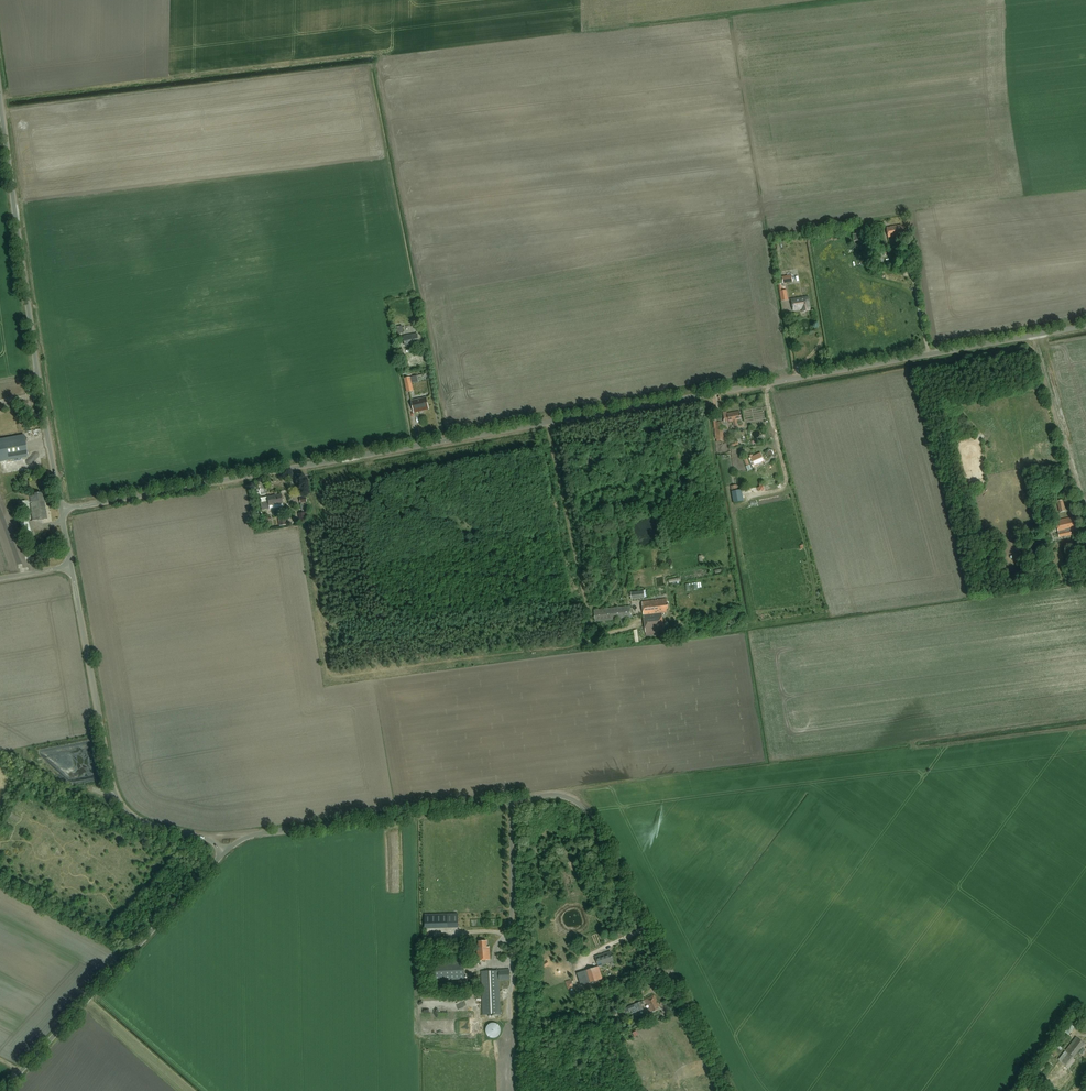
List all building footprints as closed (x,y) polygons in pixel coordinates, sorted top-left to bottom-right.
[(888,237),(900,235),(900,238),(904,238),(903,228),(902,228),(901,225),(886,228),(888,237)] [(802,309),(802,312),(809,311),(807,297),(791,300),(793,311),(802,309)] [(405,347),(418,344),(416,334),(403,337),(405,347)] [(418,375),(404,378),(407,392),(415,391),(413,383),(419,382),(418,375)] [(428,409),(426,398),(411,401),(414,413),(428,409)] [(741,418),(740,412),(727,414),(727,412),(723,412),(724,422),(728,421),(728,423),(733,422),(733,426),(738,426),(737,420),(740,420),(739,418),(741,418)] [(724,442),(723,422),(715,423),(715,429),(715,435),(716,435),(717,442),(724,442)] [(27,457),(23,436),(0,440),(0,462),(27,457)] [(761,453),(751,458),(755,467),(765,462),(761,453)] [(34,494),(34,496),(29,497),(31,521),(48,519),(47,512),(46,512),(45,499),(44,498),(44,495),(42,495),(42,493),(34,494)] [(267,501),(261,502),(259,503),(261,511),(269,509),(269,510),(278,508),(283,507),(282,507),(284,507),(283,503),(282,503),(281,500),(283,500),(282,496),(280,496),(280,495),(266,497),(267,501)] [(1059,513),(1065,512),(1062,500),(1056,502),(1059,513)] [(17,502),(18,510),(23,509),(23,508),(26,507),(25,501),(17,502)] [(1072,518),(1056,521),(1059,538),(1070,535),(1069,530),(1076,528),(1074,521),(1073,521),(1072,518)] [(1043,537),(1045,545),(1052,544),(1051,536),(1043,537)] [(631,600),(645,599),(643,591),(630,592),(631,600)] [(666,600),(642,603),(646,636),(664,634),(661,613),(666,613),(666,609),(668,609),(667,603),(666,603),(666,600)] [(631,618),(630,606),(594,610),(595,623),(631,618)] [(458,929),(458,915),(424,916),(425,929),(458,929)] [(477,961),(490,960),(489,947),(487,947),(486,941),(479,942),(479,948),(476,948),(477,961)] [(598,966),(613,961),(611,954),(610,954),(609,952),(595,957),(598,966)] [(435,981),(465,979),(464,962),(434,964),(435,981)] [(602,978),(598,966),(585,971),(589,983),(602,978)] [(510,970),(482,971),(483,1015),(500,1015),(499,980),(510,979),(510,970)] [(658,1008),(659,1007),(653,995),(645,999),(651,1012),(658,1008)] [(643,1010),(640,1003),(634,1005),(633,1005),(627,1007),(629,1012),(633,1010),(635,1014),(643,1010)] [(500,1028),(500,1027),(499,1026),(499,1025),(498,1025),(497,1024),(496,1024),(496,1023),(495,1023),(494,1023),(493,1023),(492,1023),(491,1023),(490,1024),(489,1024),(489,1025),(488,1025),(488,1026),(487,1026),(487,1027),(486,1027),(486,1028),(486,1029),(486,1030),(486,1031),(486,1032),(486,1033),(486,1034),(487,1034),(487,1035),(488,1036),(489,1037),(490,1037),(490,1038),(491,1038),(492,1038),(493,1038),(494,1038),(495,1038),(496,1038),(497,1037),(498,1037),(498,1036),(499,1036),(499,1035),(500,1035),(500,1034),(500,1033),(501,1033),(501,1032),(501,1031),(501,1030),(501,1029),(501,1028),(500,1028)] [(1065,1031),(1070,1034),(1075,1027),(1071,1023),(1065,1031)] [(1085,1047),(1085,1045),(1078,1039),(1067,1052),(1076,1060),(1085,1047)] [(1062,1053),(1064,1051),(1057,1045),(1054,1048),(1057,1051),(1058,1050),(1062,1053)] [(1075,1060),(1066,1053),(1060,1062),(1068,1068),(1075,1060)]
